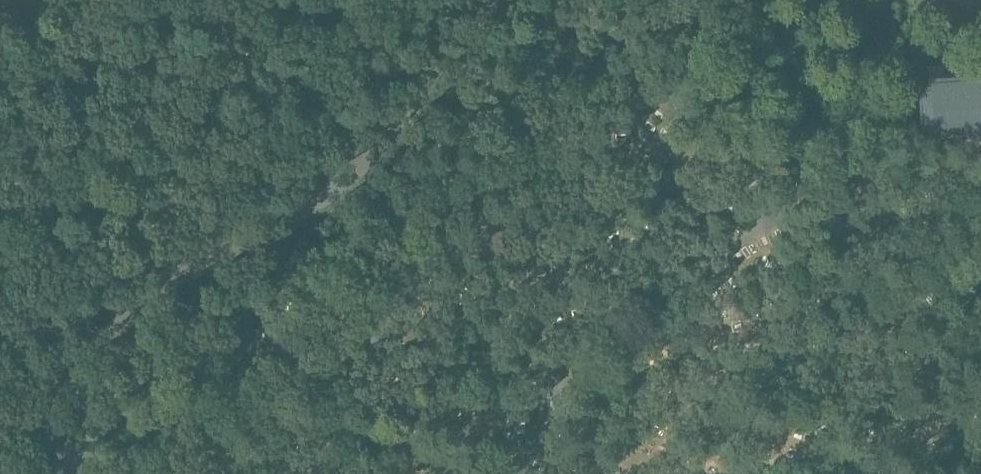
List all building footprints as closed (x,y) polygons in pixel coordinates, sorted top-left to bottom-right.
[(944,64),(944,72),(929,73),(929,81),(919,81),(921,120),(926,121),(926,131),(941,134),(941,133),(980,142),(980,62),(944,64)]
